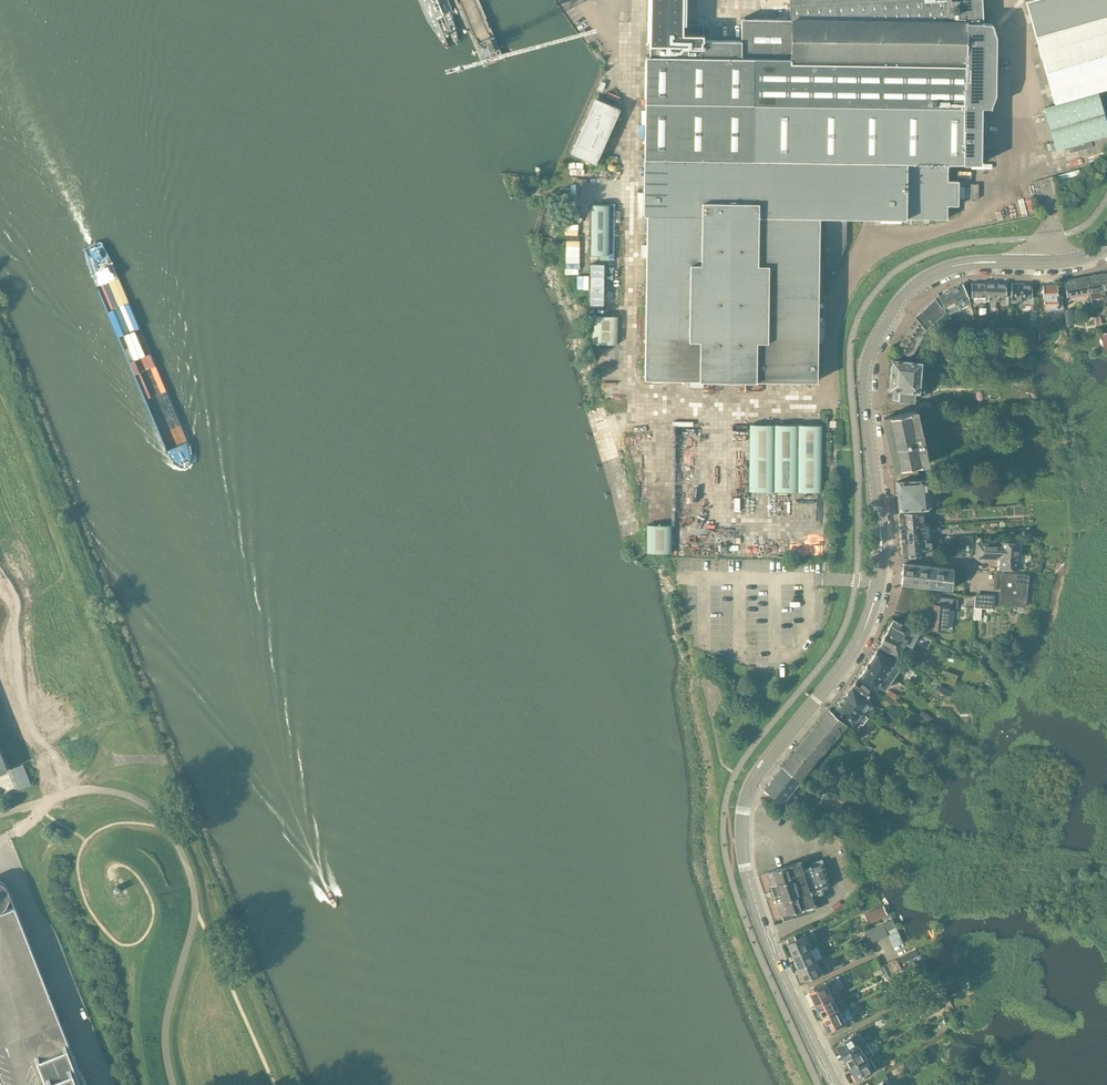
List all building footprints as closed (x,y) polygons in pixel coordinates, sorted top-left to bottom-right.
[(963,162),(966,15),(949,14),(949,0),(789,0),(790,19),(741,18),(741,40),(741,57),(649,56),(646,56),(643,213),(647,213),(645,377),(816,380),(817,343),(821,343),(824,333),(825,215),(905,217),(905,223),(927,223),(927,218),(946,218),(947,204),(958,205),(958,180),(947,180),(947,162),(963,162)] [(741,40),(703,40),(703,24),(683,24),(684,0),(650,0),(649,56),(741,57),(741,40)] [(949,14),(966,15),(963,162),(981,163),(982,107),(991,107),(996,94),(996,37),(992,24),(983,24),(982,0),(949,0),(949,14)] [(1065,100),(1072,96),(1076,97),(1075,96),(1106,87),(1106,0),(1027,0),(1025,1),(1054,102),(1065,99),(1065,100)] [(1072,96),(1062,99),(1062,100),(1041,106),(1053,149),(1106,133),(1095,91),(1073,97),(1072,96)] [(572,153),(595,164),(620,109),(596,98),(572,153)] [(608,254),(609,204),(591,204),(590,254),(608,254)] [(825,215),(826,270),(836,270),(846,243),(846,216),(825,215)] [(617,291),(617,265),(591,264),(590,304),(603,304),(604,291),(617,291)] [(1099,275),(1101,289),(1102,294),(1105,294),(1104,289),(1106,288),(1106,273),(1099,275)] [(1099,275),(1087,277),(1090,291),(1091,296),(1091,300),(1103,298),(1102,294),(1101,289),(1099,275)] [(1076,279),(1064,281),(1066,290),(1067,298),(1068,300),(1071,300),(1070,295),(1078,293),(1090,291),(1087,277),(1076,279)] [(976,296),(986,296),(986,283),(971,283),(971,296),(974,296),(974,301),(976,301),(976,296)] [(988,296),(996,296),(996,283),(986,283),(986,296),(986,301),(988,301),(988,296)] [(996,283),(996,296),(996,301),(999,301),(999,296),(1006,296),(1006,283),(996,283)] [(1011,301),(1021,302),(1021,296),(1031,297),(1032,284),(1011,283),(1011,296),(1011,301)] [(962,284),(950,290),(957,303),(960,309),(970,304),(967,298),(962,284)] [(1043,298),(1057,298),(1057,284),(1043,285),(1043,298)] [(957,303),(950,290),(939,295),(946,309),(949,313),(951,311),(949,307),(957,303)] [(935,299),(915,317),(925,329),(945,311),(935,299)] [(593,317),(592,343),(593,344),(617,344),(618,316),(593,315),(593,317)] [(925,329),(915,317),(897,348),(910,355),(925,329)] [(955,322),(960,329),(965,326),(960,319),(955,322)] [(970,319),(965,321),(969,328),(970,327),(974,325),(972,322),(970,319)] [(987,320),(987,333),(994,334),(994,329),(995,329),(995,328),(995,320),(987,320)] [(995,337),(995,339),(1005,339),(1005,328),(995,328),(995,329),(995,337)] [(891,359),(890,377),(920,379),(921,361),(891,359)] [(890,377),(889,389),(894,390),(894,399),(914,401),(914,391),(919,392),(919,391),(924,392),(925,379),(920,379),(911,379),(890,377)] [(883,418),(894,470),(927,463),(916,411),(883,418)] [(822,425),(750,424),(749,491),(821,491),(822,425)] [(922,479),(896,481),(899,510),(927,508),(930,507),(931,506),(930,497),(929,495),(928,488),(925,488),(925,479),(922,479)] [(899,513),(900,523),(903,522),(904,525),(903,525),(903,526),(904,526),(904,527),(907,527),(907,524),(923,523),(922,511),(899,513)] [(900,523),(901,542),(925,540),(923,523),(907,524),(907,527),(904,527),(904,526),(903,526),(903,525),(904,525),(903,522),(900,523)] [(647,524),(647,551),(671,551),(671,524),(647,524)] [(925,540),(901,542),(903,555),(903,556),(925,554),(925,553),(932,552),(931,541),(925,541),(925,540)] [(977,543),(976,557),(1000,558),(1000,568),(1018,569),(1019,543),(1001,542),(1001,544),(977,543)] [(953,568),(903,563),(901,583),(951,588),(953,568)] [(1002,573),(1000,590),(1004,590),(1003,603),(1013,604),(1024,606),(1026,592),(1025,590),(1024,587),(1022,585),(1020,583),(1017,582),(1014,582),(1014,581),(1027,582),(1027,575),(1015,574),(1002,573)] [(974,596),(973,607),(981,608),(992,608),(993,597),(974,596)] [(930,612),(928,628),(946,630),(948,606),(957,607),(957,599),(937,597),(937,604),(928,604),(927,612),(930,612)] [(892,619),(879,646),(898,655),(904,644),(911,648),(918,631),(911,628),(906,625),(892,619)] [(877,651),(869,663),(886,674),(892,678),(897,670),(891,666),(894,662),(877,651)] [(900,669),(904,663),(898,660),(894,666),(900,669)] [(886,674),(869,663),(859,677),(876,689),(879,685),(885,689),(892,678),(886,674)] [(858,679),(852,687),(868,699),(870,697),(867,695),(871,690),(858,679)] [(943,686),(939,692),(947,697),(950,691),(951,691),(943,686)] [(868,699),(852,687),(834,709),(853,724),(870,701),(868,699)] [(888,690),(885,695),(894,701),(897,696),(888,690)] [(793,751),(782,766),(764,789),(787,806),(795,794),(791,791),(814,761),(846,724),(828,710),(799,745),(793,751)] [(897,722),(890,717),(886,723),(893,728),(897,722)] [(777,902),(783,919),(814,908),(813,904),(814,904),(812,900),(818,898),(816,891),(831,885),(823,863),(802,870),(800,862),(767,874),(771,885),(769,885),(775,903),(777,902)] [(9,890),(3,883),(0,881),(0,1084),(85,1084),(9,890)] [(869,923),(878,919),(874,910),(865,914),(868,923),(869,923)] [(887,930),(896,926),(893,919),(884,923),(887,930)] [(888,935),(883,923),(864,931),(869,943),(888,935)] [(788,943),(794,955),(812,947),(806,935),(795,940),(794,937),(789,939),(790,942),(788,943)] [(794,955),(799,968),(817,960),(812,947),(794,955)] [(900,957),(903,963),(911,959),(908,953),(900,957)] [(805,981),(827,971),(830,970),(825,958),(818,961),(817,960),(799,968),(805,981)] [(881,967),(886,977),(902,970),(897,959),(881,967)] [(810,991),(816,1005),(838,994),(832,982),(828,984),(827,983),(810,991)] [(920,987),(911,993),(914,998),(923,993),(920,987)] [(940,999),(946,996),(943,990),(937,993),(940,999)] [(816,1005),(823,1018),(844,1007),(838,994),(816,1005)] [(912,998),(910,1006),(905,1005),(904,1010),(917,1013),(918,1008),(924,1009),(926,1001),(914,998),(912,998)] [(925,1008),(928,1014),(934,1011),(931,1005),(925,1008)] [(823,1018),(829,1031),(836,1028),(838,1031),(855,1022),(847,1006),(844,1007),(823,1018)] [(836,1045),(843,1056),(861,1046),(854,1034),(836,1045)] [(870,1057),(874,1054),(867,1043),(861,1046),(843,1056),(851,1068),(870,1057)] [(877,1069),(870,1057),(851,1068),(858,1080),(877,1069)]
